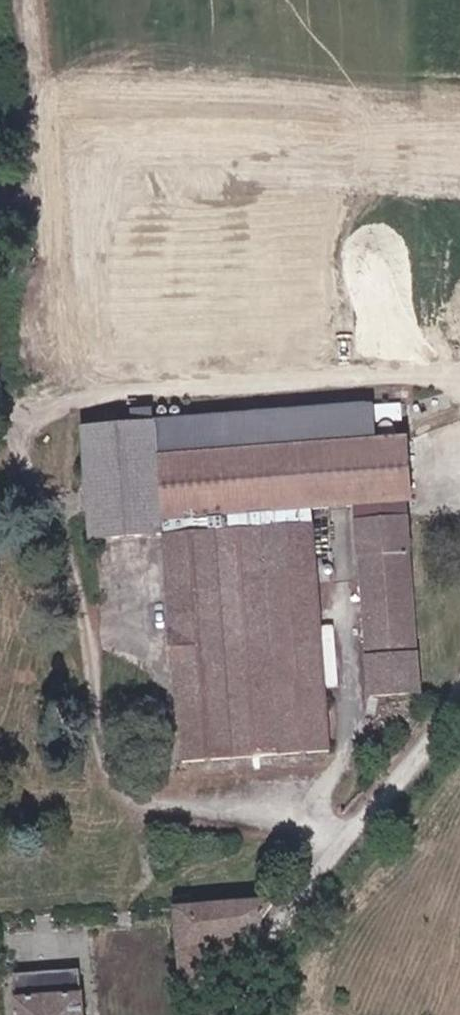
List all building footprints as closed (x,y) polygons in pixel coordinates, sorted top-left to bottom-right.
[(380,431),(380,414),(378,396),(156,409),(157,425),(158,444),(380,431)] [(116,427),(157,425),(156,409),(78,414),(79,429),(116,427)] [(366,491),(415,488),(411,429),(380,431),(158,444),(157,425),(116,427),(123,527),(165,525),(179,742),(331,730),(315,510),(313,511),(187,519),(186,500),(312,493),(366,491)] [(85,529),(123,527),(116,427),(79,429),(85,529)] [(367,506),(416,503),(415,488),(366,491),(367,506)] [(187,519),(313,511),(312,493),(186,500),(187,519)] [(380,683),(430,679),(416,503),(367,506),(365,507),(380,683)] [(184,977),(209,977),(278,886),(178,893),(184,977)] [(80,959),(13,962),(16,1014),(84,1014),(80,959)]
